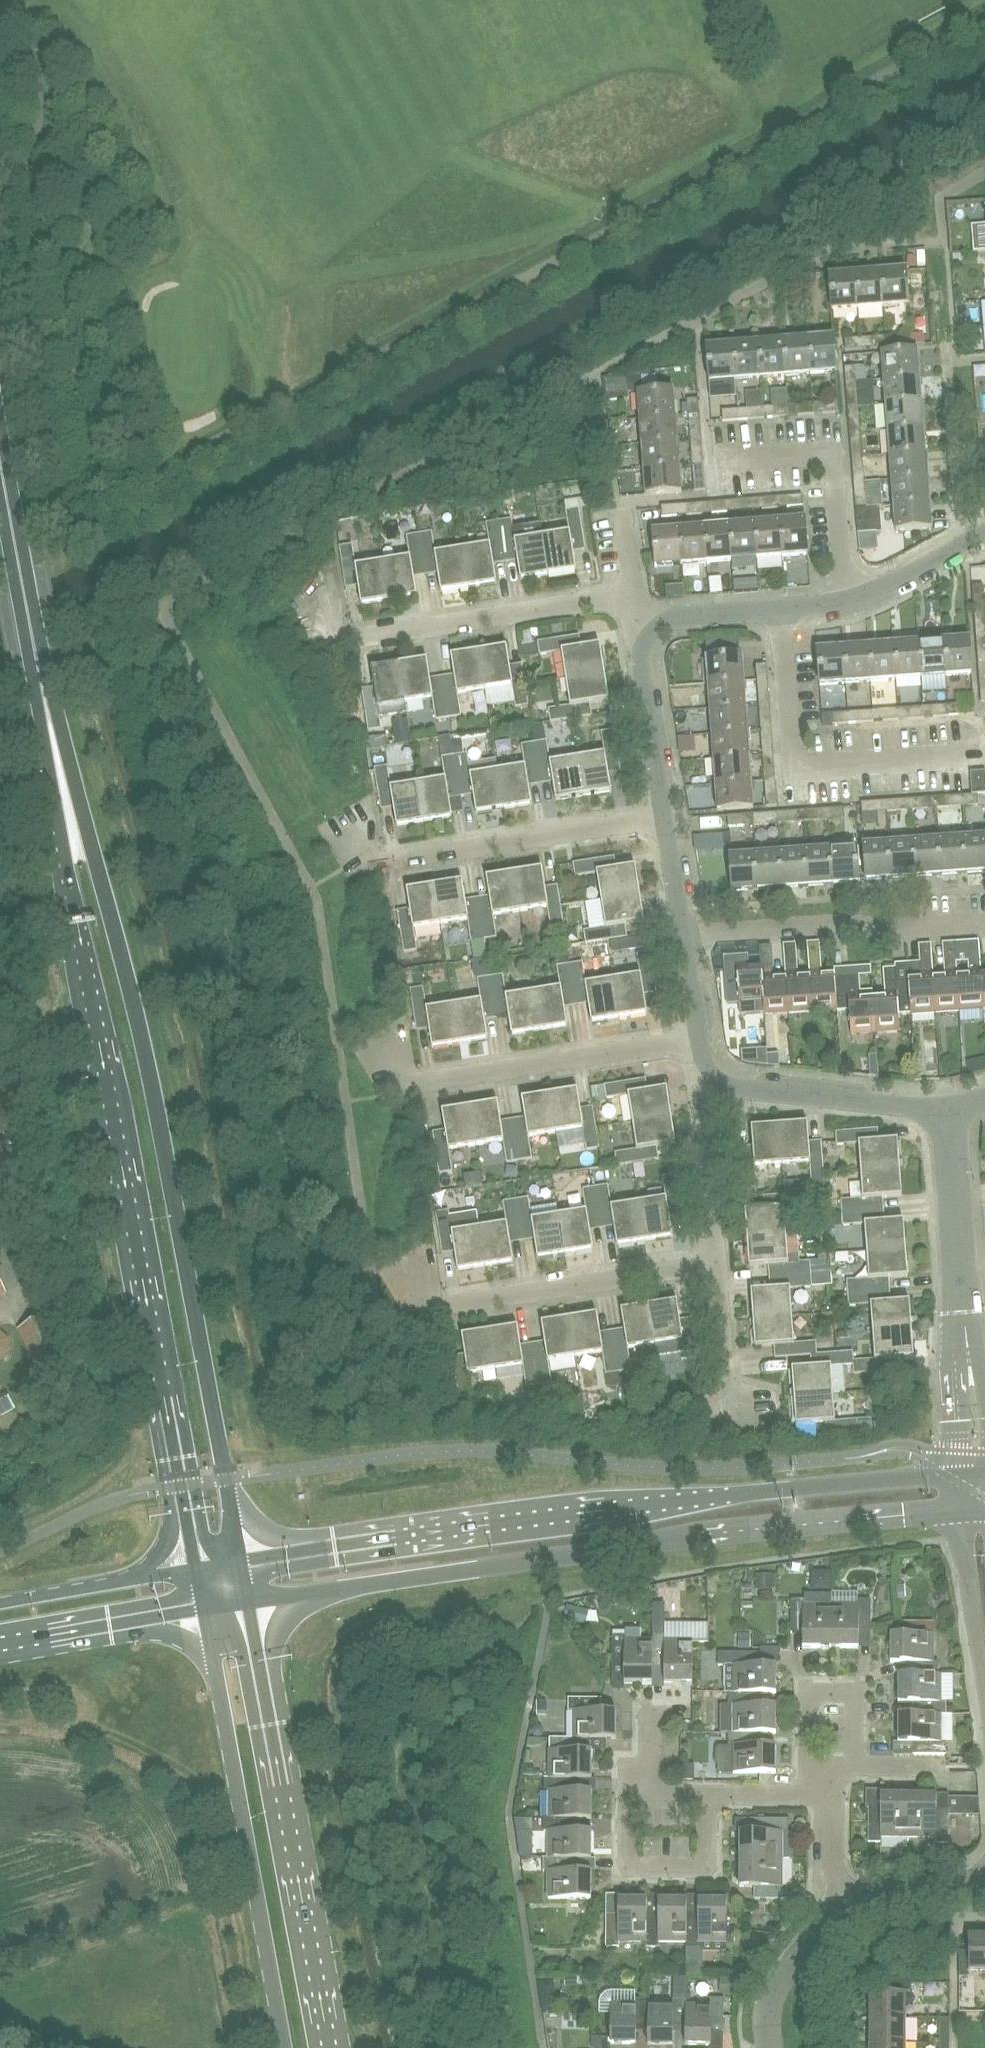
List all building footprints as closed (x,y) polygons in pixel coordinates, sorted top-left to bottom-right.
[(880,269),(883,307),(908,305),(909,305),(907,269),(905,269),(890,271),(890,268),(880,269)] [(858,309),(883,307),(880,269),(880,271),(865,273),(865,270),(855,271),(858,309)] [(833,311),(858,309),(855,271),(855,273),(840,275),(840,272),(830,273),(830,275),(829,275),(832,311),(833,311)] [(896,346),(912,345),(911,334),(895,335),(896,346)] [(837,372),(834,336),(833,336),(833,337),(818,338),(818,335),(808,336),(811,374),(836,372),(837,372)] [(786,376),(811,374),(808,336),(808,339),(793,340),(792,337),(783,338),(786,376)] [(886,347),(886,336),(870,337),(871,348),(886,347)] [(786,376),(783,338),(782,338),(783,341),(767,342),(767,339),(758,340),(761,378),(786,376)] [(861,349),(861,338),(845,339),(846,350),(861,349)] [(735,380),(761,378),(758,340),(757,340),(758,343),(742,344),(742,341),(732,342),(735,380)] [(735,380),(732,342),(732,345),(717,346),(717,343),(707,344),(707,346),(706,346),(709,382),(711,382),(735,380)] [(882,355),(884,380),(922,377),(922,376),(919,377),(918,361),(921,361),(920,351),(918,351),(882,353),(882,355)] [(846,383),(847,383),(857,382),(856,366),(845,367),(846,383)] [(638,393),(643,392),(641,373),(608,377),(609,400),(629,398),(628,393),(638,393)] [(923,386),(922,377),(884,380),(886,405),(924,402),(924,401),(921,402),(920,386),(923,386)] [(640,419),(678,416),(676,416),(674,401),(677,400),(676,390),(674,391),(674,390),(643,392),(638,393),(638,394),(640,419)] [(848,408),(849,408),(859,407),(858,391),(847,392),(848,408)] [(700,414),(699,398),(688,399),(689,415),(700,414)] [(824,413),(840,412),(839,401),(823,402),(824,413)] [(886,405),(888,430),(926,427),(923,427),(922,412),(925,411),(924,402),(886,405)] [(799,415),(814,414),(814,403),(798,404),(799,415)] [(773,417),(789,416),(788,405),(773,406),(773,417)] [(763,407),(747,408),(748,419),(764,418),(763,407)] [(738,409),(722,410),(723,421),(739,420),(738,409)] [(679,426),(678,416),(640,419),(642,444),(680,441),(678,441),(676,426),(679,426)] [(861,432),(860,416),(849,417),(850,433),(861,432)] [(702,439),(701,423),(690,424),(691,440),(702,439)] [(888,430),(890,455),(928,452),(925,452),(924,437),(927,437),(926,427),(888,430)] [(644,469),(682,466),(680,466),(678,451),(681,451),(680,441),(642,444),(644,469)] [(863,457),(862,442),(851,442),(852,458),(863,457)] [(704,464),(703,448),(692,449),(693,465),(704,464)] [(930,477),(927,477),(926,462),(929,462),(928,452),(890,455),(892,480),(930,477)] [(683,476),(682,466),(644,469),(646,494),(646,495),(682,492),(682,491),(681,491),(680,476),(683,476)] [(865,483),(865,482),(864,467),(853,468),(854,484),(865,483)] [(706,490),(705,474),(693,475),(695,490),(706,490)] [(892,480),(894,505),(932,502),(929,502),(928,487),(931,487),(930,477),(892,480)] [(867,508),(867,507),(866,492),(855,493),(856,509),(867,508)] [(786,496),(787,497),(787,507),(803,506),(802,495),(786,496)] [(761,498),(761,499),(762,509),(778,508),(777,497),(761,498)] [(736,500),(736,501),(737,511),(753,510),(752,499),(736,500)] [(712,513),(728,512),(727,501),(711,502),(712,513)] [(932,502),(894,505),(896,530),(895,530),(895,531),(932,529),(932,527),(931,527),(930,512),(933,512),(932,502)] [(703,514),(702,503),(686,504),(687,515),(703,514)] [(678,516),(677,506),(677,505),(661,506),(662,517),(678,516)] [(570,533),(543,537),(549,576),(577,571),(573,546),(585,544),(580,509),(567,511),(570,533)] [(880,516),(857,518),(858,534),(882,533),(880,516)] [(757,558),(782,556),(779,518),(779,521),(764,522),(764,520),(754,520),(757,558)] [(808,555),(805,519),(804,519),(789,520),(789,518),(779,518),(782,556),(807,554),(807,555),(808,555)] [(521,580),(549,576),(543,537),(515,542),(512,520),(500,522),(505,557),(517,555),(521,580)] [(757,558),(754,520),(754,521),(754,523),(739,524),(739,522),(729,522),(732,560),(757,558)] [(491,546),(464,550),(470,588),(497,584),(494,559),(505,557),(500,522),(488,524),(491,546)] [(707,562),(732,560),(729,522),(729,523),(729,525),(714,526),(713,524),(704,525),(707,562)] [(707,562),(704,525),(703,525),(704,527),(689,528),(688,526),(679,527),(682,564),(707,562)] [(657,566),(682,564),(679,527),(678,527),(679,529),(663,530),(663,528),(653,529),(653,531),(656,567),(657,567),(657,566)] [(442,593),(470,588),(464,550),(436,554),(433,533),(420,535),(426,570),(438,568),(442,593)] [(411,558),(384,563),(390,601),(418,597),(414,572),(426,570),(420,535),(408,537),(411,558)] [(362,605),(390,601),(384,563),(357,567),(353,546),(341,548),(346,582),(358,580),(362,605)] [(739,579),(739,590),(764,589),(763,578),(739,579)] [(973,602),(974,602),(984,601),(983,585),(972,586),(973,602)] [(975,611),(974,611),(975,627),(984,626),(984,610),(975,611)] [(977,636),(976,636),(977,652),(984,651),(984,635),(977,636)] [(563,652),(567,679),(605,673),(601,645),(576,649),(574,637),(539,643),(541,655),(563,652)] [(953,637),(943,638),(946,676),(971,674),(972,674),(970,638),(968,638),(969,638),(953,640),(953,637)] [(928,639),(918,639),(921,677),(946,676),(943,638),(943,640),(928,641),(928,639)] [(903,641),(893,641),(896,679),(921,677),(918,639),(918,642),(903,643),(903,641)] [(871,681),(896,679),(893,641),(893,644),(878,645),(878,642),(868,643),(871,681)] [(853,644),(843,645),(846,683),(871,681),(868,643),(868,646),(853,647),(853,644)] [(846,683),(843,645),(843,648),(828,649),(828,646),(818,647),(818,649),(817,649),(820,685),(821,685),(846,683)] [(517,708),(530,706),(524,671),(512,672),(508,648),(480,652),(486,690),(513,686),(517,708)] [(444,683),(450,718),(462,717),(459,695),(486,690),(480,652),(452,656),(456,681),(444,683)] [(709,684),(747,681),(744,681),(743,666),(745,665),(745,655),(742,656),(742,655),(706,658),(706,659),(707,659),(709,684)] [(428,660),(400,665),(406,703),(434,699),(437,720),(450,718),(444,683),(432,685),(428,660)] [(756,665),(757,680),(757,681),(768,680),(767,664),(756,665)] [(379,707),(406,703),(400,665),(372,669),(376,694),(364,696),(370,731),(383,729),(379,707)] [(550,710),(552,722),(587,717),(585,705),(610,701),(605,673),(567,679),(572,707),(550,710)] [(747,691),(747,681),(709,684),(711,709),(748,706),(746,706),(745,691),(747,691)] [(758,690),(759,705),(759,706),(770,705),(769,689),(758,690)] [(959,715),(975,714),(974,703),(958,704),(959,715)] [(934,717),(950,716),(949,705),(933,706),(934,717)] [(711,709),(712,734),(750,731),(748,731),(746,716),(749,716),(748,706),(711,709)] [(908,719),(924,717),(924,706),(908,708),(908,719)] [(898,708),(882,709),(883,720),(899,719),(898,708)] [(873,710),(857,711),(858,722),(874,721),(873,710)] [(848,712),(832,713),(833,724),(849,723),(848,712)] [(760,715),(761,730),(761,731),(772,730),(771,714),(760,715)] [(620,766),(615,731),(602,733),(606,754),(578,758),(585,797),(612,792),(608,768),(620,766)] [(712,734),(714,759),(752,756),(749,756),(748,741),(751,741),(750,731),(712,734)] [(684,736),(684,753),(713,752),(712,735),(684,736)] [(762,740),(763,755),(763,756),(774,755),(773,739),(762,740)] [(416,742),(402,744),(403,758),(417,757),(416,742)] [(585,797),(578,758),(551,763),(548,742),(535,743),(541,778),(553,776),(557,801),(585,797)] [(541,778),(535,743),(523,745),(526,767),(499,771),(505,810),(533,805),(529,780),(541,778)] [(505,810),(499,771),(472,776),(468,754),(456,756),(461,791),(473,789),(477,814),(505,810)] [(446,779),(419,784),(425,822),(453,818),(449,793),(461,791),(456,756),(443,758),(446,779)] [(714,759),(716,784),(754,781),(751,781),(750,766),(753,766),(752,756),(714,759)] [(764,765),(765,781),(776,780),(775,764),(764,765)] [(425,822),(419,784),(392,788),(388,767),(376,769),(381,804),(394,802),(398,827),(425,822)] [(984,793),(984,771),(972,772),(973,794),(984,793)] [(754,781),(716,784),(718,809),(718,810),(754,808),(754,806),(753,806),(752,791),(755,791),(754,781)] [(767,806),(778,805),(776,789),(765,790),(767,806)] [(962,795),(962,796),(963,806),(979,805),(978,794),(962,795)] [(937,808),(938,808),(953,807),(953,796),(937,797),(937,808)] [(912,810),(913,810),(928,809),(927,798),(912,799),(912,810)] [(887,812),(888,812),(903,810),(902,799),(886,801),(887,812)] [(862,813),(863,813),(878,812),(877,801),(861,802),(862,813)] [(828,808),(829,820),(845,818),(844,807),(828,808)] [(803,810),(804,821),(820,820),(819,809),(803,810)] [(778,812),(779,823),(795,822),(794,811),(778,812)] [(770,824),(769,814),(769,813),(753,814),(754,825),(770,824)] [(745,826),(744,816),(744,814),(728,816),(729,827),(745,826)] [(965,837),(968,875),(968,873),(983,871),(983,874),(984,874),(984,836),(965,837)] [(943,877),(943,874),(958,873),(958,876),(968,875),(965,837),(940,839),(943,877)] [(940,839),(915,841),(918,879),(918,876),(933,875),(933,878),(943,877),(940,839)] [(915,841),(890,843),(893,881),(893,880),(893,878),(908,877),(908,879),(918,879),(915,841)] [(865,844),(864,844),(866,880),(868,880),(883,879),(883,881),(893,881),(890,843),(865,844)] [(856,847),(831,849),(834,887),(834,884),(849,883),(849,886),(859,885),(859,883),(860,883),(857,846),(856,846),(856,847)] [(809,888),(809,886),(824,885),(824,887),(834,887),(831,849),(806,850),(809,888)] [(806,850),(781,852),(784,890),(784,887),(799,886),(799,889),(809,888),(806,850)] [(781,852),(756,854),(759,892),(759,889),(774,888),(774,891),(784,890),(781,852)] [(759,892),(756,854),(731,856),(731,855),(730,855),(732,892),(733,892),(733,891),(749,890),(749,893),(759,892)] [(597,873),(602,900),(640,894),(636,867),(611,871),(609,859),(574,864),(576,877),(597,873)] [(543,869),(515,874),(521,912),(548,907),(552,929),(564,927),(559,892),(547,894),(543,869)] [(494,916),(521,912),(515,874),(487,878),(491,903),(479,905),(485,939),(497,937),(494,916)] [(463,882),(435,886),(441,924),(469,920),(472,941),(485,939),(479,905),(467,907),(463,882)] [(400,917),(405,952),(418,950),(414,928),(441,924),(435,886),(408,890),(412,915),(400,917)] [(640,894),(602,900),(606,928),(585,931),(587,944),(622,938),(620,926),(644,922),(640,894)] [(627,939),(629,950),(644,947),(642,937),(627,939)] [(909,981),(909,982),(912,1014),(937,1012),(934,979),(932,945),(922,945),(924,980),(909,981)] [(761,948),(762,970),(764,970),(766,1003),(765,1003),(766,1016),(790,1014),(787,980),(775,981),(772,947),(761,948)] [(656,988),(650,953),(638,955),(641,976),(614,980),(620,1018),(648,1014),(644,989),(656,988)] [(741,1005),(765,1003),(766,1003),(764,970),(762,970),(750,971),(749,956),(738,957),(741,1005)] [(959,977),(961,1011),(984,1009),(982,975),(981,961),(970,962),(971,976),(959,977)] [(592,1023),(620,1018),(614,980),(587,984),(583,963),(571,965),(576,1000),(588,998),(592,1023)] [(836,977),(822,978),(821,963),(810,964),(811,979),(814,1013),(838,1011),(836,977)] [(948,978),(934,979),(937,1012),(961,1011),(959,977),(958,963),(947,964),(948,978)] [(561,988),(534,993),(540,1031),(568,1027),(564,1002),(576,1000),(571,965),(558,967),(561,988)] [(786,966),(787,980),(790,1014),(814,1013),(811,979),(798,979),(797,965),(786,966)] [(875,999),(877,1033),(901,1032),(900,1015),(912,1014),(909,982),(897,983),(896,969),(885,970),(887,998),(875,999)] [(512,1035),(540,1031),(534,993),(507,997),(503,976),(491,977),(496,1012),(509,1010),(512,1035)] [(859,976),(836,977),(838,1011),(839,1014),(851,1013),(853,1035),(877,1033),(875,999),(860,1000),(859,976)] [(496,1012),(491,977),(478,979),(482,1001),(454,1005),(461,1044),(488,1039),(485,1014),(496,1012)] [(433,1048),(461,1044),(454,1005),(427,1009),(424,988),(411,990),(417,1025),(429,1023),(433,1048)] [(768,1067),(768,1066),(767,1056),(767,1050),(741,1051),(742,1062),(742,1064),(745,1064),(749,1065),(768,1067)] [(977,1072),(984,1071),(984,1058),(975,1061),(977,1072)] [(629,1096),(633,1123),(672,1117),(668,1090),(643,1093),(641,1081),(605,1087),(607,1099),(629,1096)] [(578,1091),(551,1095),(557,1134),(584,1129),(587,1151),(600,1149),(595,1113),(582,1115),(578,1091)] [(515,1126),(520,1161),(533,1159),(529,1138),(557,1134),(551,1095),(523,1100),(527,1124),(515,1126)] [(498,1103),(471,1108),(477,1146),(504,1142),(508,1163),(520,1161),(515,1126),(502,1128),(498,1103)] [(450,1151),(477,1146),(471,1108),(443,1112),(447,1137),(435,1139),(440,1174),(453,1172),(450,1151)] [(617,1154),(618,1166),(653,1161),(652,1149),(676,1145),(672,1117),(633,1123),(638,1151),(617,1154)] [(811,1163),(813,1185),(825,1184),(823,1148),(810,1149),(808,1124),(781,1126),(783,1165),(811,1163)] [(756,1166),(783,1165),(781,1126),(753,1128),(755,1153),(742,1154),(744,1190),(757,1189),(756,1166)] [(860,1144),(862,1172),(901,1169),(899,1141),(873,1143),(873,1131),(838,1133),(839,1146),(860,1144)] [(903,1197),(901,1169),(862,1172),(864,1200),(842,1201),(843,1214),(879,1211),(878,1199),(903,1197)] [(667,1199),(640,1203),(646,1242),(673,1237),(669,1213),(682,1211),(676,1176),(664,1178),(667,1199)] [(618,1246),(646,1242),(640,1203),(612,1208),(609,1186),(596,1188),(602,1223),(614,1221),(618,1246)] [(602,1223),(596,1188),(584,1190),(587,1212),(560,1216),(566,1254),(593,1250),(589,1225),(602,1223)] [(807,1208),(806,1194),(771,1197),(772,1210),(746,1212),(748,1239),(786,1236),(784,1209),(807,1208)] [(566,1254),(560,1216),(533,1220),(529,1199),(517,1201),(522,1236),(534,1234),(538,1259),(566,1254)] [(507,1224),(480,1229),(486,1267),(514,1263),(510,1238),(522,1236),(517,1201),(504,1203),(507,1224)] [(866,1225),(868,1253),(907,1250),(905,1221),(880,1223),(879,1211),(843,1214),(844,1226),(866,1225)] [(458,1271),(486,1267),(480,1229),(453,1233),(450,1212),(437,1214),(442,1248),(454,1246),(458,1271)] [(788,1264),(786,1236),(748,1239),(750,1267),(775,1265),(776,1278),(812,1275),(811,1263),(788,1264)] [(907,1250),(868,1253),(870,1280),(848,1282),(849,1294),(884,1292),(883,1279),(909,1277),(907,1250)] [(752,1292),(754,1320),(793,1317),(791,1289),(813,1288),(812,1275),(776,1278),(777,1290),(752,1292)] [(872,1305),(874,1333),(913,1330),(911,1303),(885,1304),(884,1292),(849,1294),(850,1307),(872,1305)] [(650,1307),(655,1345),(683,1341),(686,1362),(699,1360),(693,1325),(681,1327),(677,1303),(650,1307)] [(628,1349),(655,1345),(650,1307),(622,1311),(626,1336),(614,1338),(619,1373),(632,1371),(628,1349)] [(597,1315),(570,1319),(576,1357),(603,1353),(606,1374),(619,1373),(614,1338),(601,1340),(597,1315)] [(39,1371),(67,1356),(47,1316),(18,1330),(39,1371)] [(817,1355),(816,1343),(795,1344),(793,1317),(754,1320),(756,1347),(781,1346),(782,1359),(811,1357),(811,1356),(817,1355)] [(549,1362),(576,1357),(570,1319),(543,1324),(547,1348),(534,1350),(539,1385),(552,1383),(549,1362)] [(490,1332),(496,1370),(524,1366),(527,1387),(539,1385),(534,1350),(522,1352),(518,1328),(490,1332)] [(15,1358),(13,1330),(0,1331),(0,1358),(15,1358)] [(854,1362),(854,1366),(855,1375),(890,1372),(889,1359),(914,1358),(913,1330),(874,1333),(876,1360),(854,1362)] [(469,1374),(496,1370),(490,1332),(463,1336),(467,1361),(454,1363),(460,1398),(472,1396),(469,1374)] [(854,1366),(854,1362),(853,1352),(817,1355),(818,1368),(793,1370),(795,1398),(834,1395),(832,1367),(854,1366)] [(836,1422),(834,1395),(795,1398),(797,1425),(822,1423),(823,1436),(858,1434),(857,1421),(836,1422)] [(804,1649),(832,1649),(832,1606),(805,1606),(805,1601),(792,1601),(792,1634),(804,1634),(804,1649)] [(859,1606),(832,1606),(832,1649),(859,1649),(859,1634),(872,1634),(872,1601),(859,1601),(859,1606)] [(906,1663),(906,1675),(939,1675),(939,1663),(934,1663),(934,1636),(934,1623),(896,1622),(895,1635),(891,1635),(891,1663),(906,1663)] [(693,1625),(693,1641),(709,1641),(709,1625),(693,1625)] [(653,1684),(653,1669),(653,1641),(641,1641),(641,1629),(625,1629),(625,1636),(614,1635),(613,1669),(625,1669),(625,1683),(653,1684)] [(665,1684),(693,1684),(694,1684),(694,1641),(666,1641),(666,1636),(653,1636),(653,1641),(653,1669),(665,1669),(665,1684)] [(729,1694),(763,1694),(777,1694),(777,1666),(763,1666),(763,1654),(719,1654),(719,1667),(728,1667),(727,1694),(729,1694)] [(913,1704),(913,1715),(942,1715),(947,1715),(947,1703),(942,1703),(942,1675),(939,1675),(906,1675),(899,1675),(899,1703),(913,1704)] [(735,1734),(763,1734),(777,1734),(777,1706),(763,1706),(763,1694),(729,1694),(729,1707),(735,1707),(735,1734)] [(573,1739),(583,1739),(617,1739),(617,1711),(602,1711),(602,1699),(569,1699),(569,1712),(573,1712),(573,1739)] [(913,1755),(946,1756),(946,1743),(942,1743),(942,1715),(913,1715),(899,1715),(899,1744),(913,1744),(913,1755)] [(763,1734),(735,1734),(729,1734),(729,1747),(735,1747),(735,1774),(777,1774),(777,1746),(762,1746),(763,1734)] [(550,1739),(550,1779),(578,1779),(592,1779),(592,1751),(583,1751),(583,1739),(573,1739),(550,1739)] [(714,1761),(716,1746),(699,1743),(696,1759),(714,1761)] [(578,1779),(550,1779),(545,1779),(545,1792),(549,1792),(549,1819),(578,1819),(592,1819),(592,1791),(578,1791),(578,1779)] [(882,1838),(909,1838),(909,1795),(881,1795),(881,1810),(869,1810),(869,1843),(882,1843),(882,1838)] [(909,1795),(909,1838),(936,1839),(936,1843),(949,1844),(949,1796),(909,1795)] [(979,1799),(963,1799),(963,1814),(978,1815),(979,1799)] [(549,1832),(549,1859),(577,1859),(591,1859),(592,1831),(578,1831),(578,1819),(549,1819),(544,1819),(544,1832),(549,1832)] [(740,1832),(740,1860),(782,1860),(782,1832),(788,1832),(788,1820),(755,1820),(755,1832),(740,1832)] [(577,1859),(549,1859),(544,1859),(544,1872),(549,1872),(549,1899),(591,1899),(592,1871),(577,1871),(577,1859)] [(782,1860),(740,1860),(740,1888),(754,1888),(754,1900),(788,1900),(788,1887),(782,1887),(782,1860)] [(646,1914),(647,1900),(619,1900),(619,1914),(606,1914),(606,1948),(619,1948),(619,1943),(646,1943),(646,1914)] [(659,1943),(686,1943),(686,1914),(686,1900),(658,1900),(658,1914),(646,1914),(646,1943),(646,1948),(659,1948),(659,1943)] [(686,1914),(686,1943),(686,1976),(702,1976),(702,1952),(727,1952),(727,1900),(699,1900),(698,1914),(686,1914)] [(961,1976),(970,1976),(970,1971),(984,1971),(984,1934),(970,1934),(970,1952),(961,1952),(961,1976)] [(911,1984),(886,1984),(886,1994),(870,1994),(870,2019),(906,2019),(906,1994),(911,1994),(911,1984)] [(649,2004),(649,1999),(636,1999),(636,1991),(612,1990),(606,1992),(602,1997),(600,2002),(600,2013),(612,2013),(611,2044),(636,2045),(636,2026),(649,2026),(649,2004)] [(674,2027),(686,2027),(686,2005),(687,2005),(687,2000),(673,2000),(673,2005),(649,2004),(649,2026),(648,2045),(674,2045),(674,2027)] [(686,2005),(686,2027),(686,2046),(711,2046),(711,2032),(723,2033),(724,2001),(711,2000),(710,2006),(687,2005),(686,2005)] [(906,2019),(870,2019),(870,2044),(906,2044),(906,2019)] [(940,2019),(940,2044),(951,2044),(951,2019),(940,2019)]
